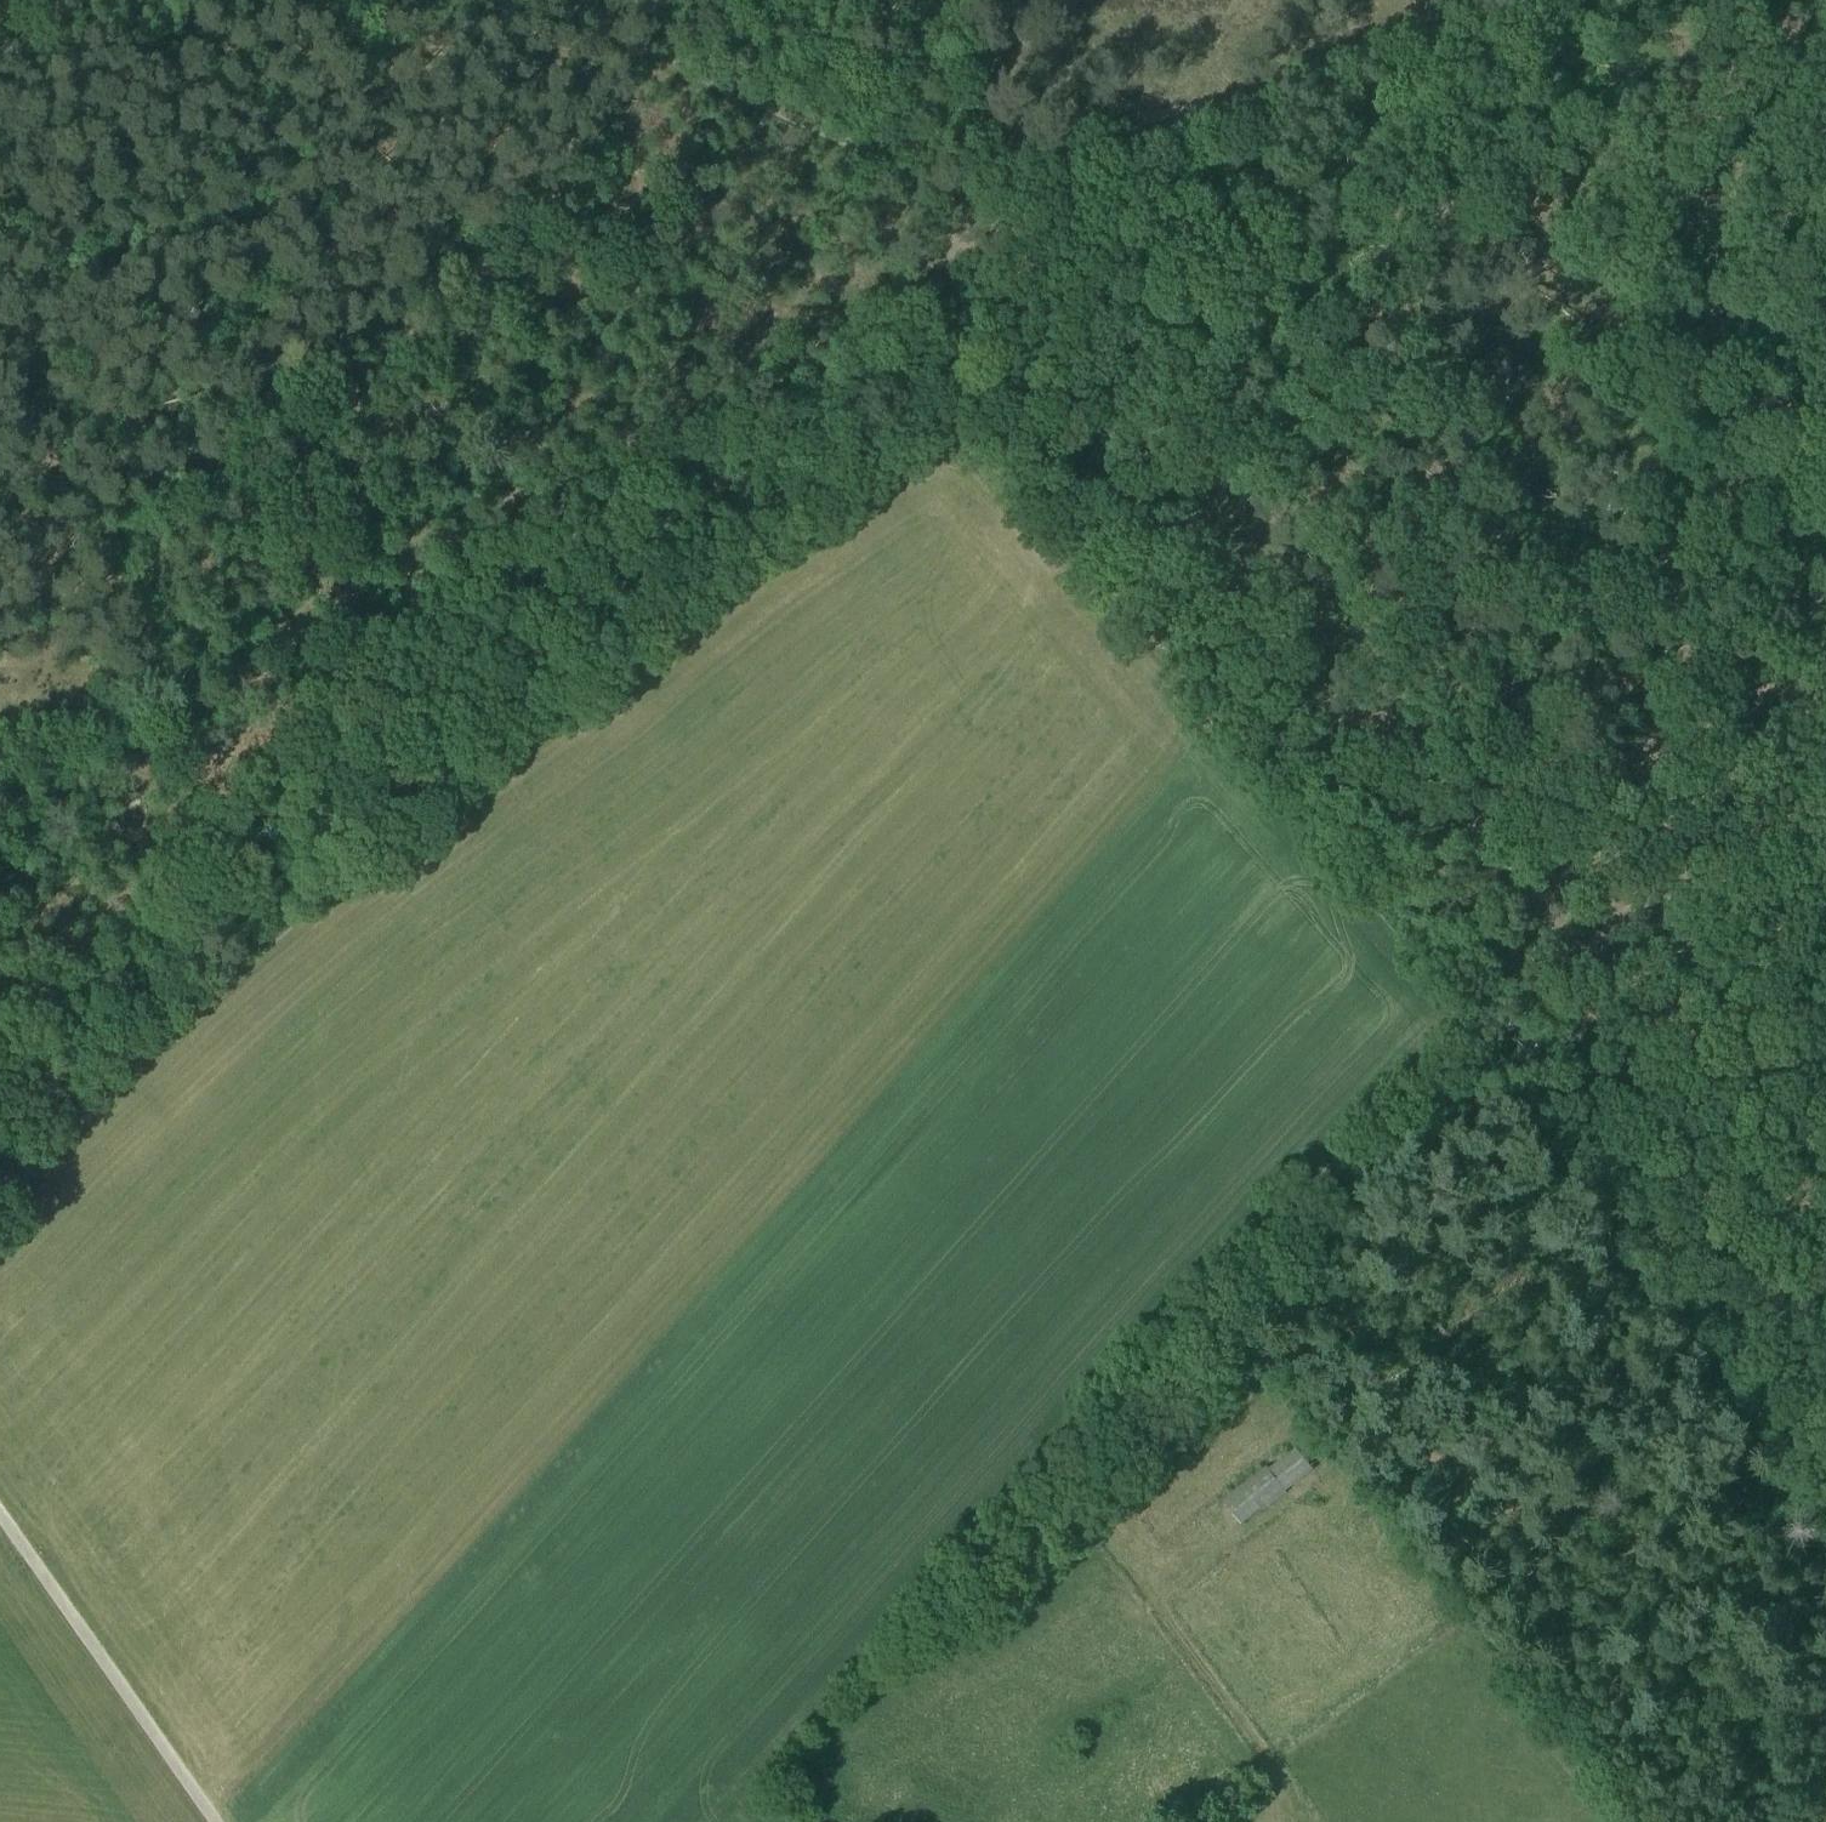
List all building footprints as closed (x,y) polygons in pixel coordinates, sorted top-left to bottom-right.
[(1289,1446),(1266,1465),(1284,1489),(1310,1469),(1289,1446)] [(1266,1465),(1222,1502),(1242,1525),(1263,1509),(1265,1512),(1287,1493),(1284,1489),(1266,1465)]
